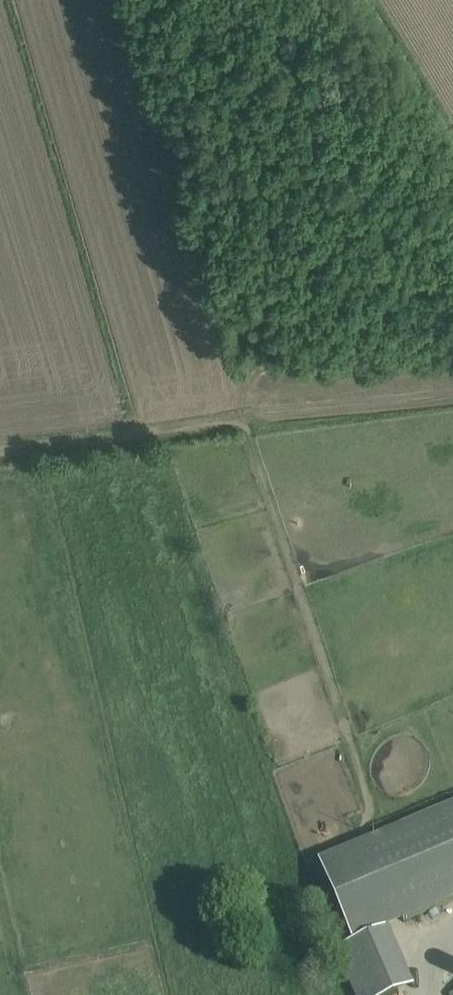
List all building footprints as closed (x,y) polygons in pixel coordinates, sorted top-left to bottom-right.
[(319,862),(354,943),(452,901),(452,805),(319,862)]
